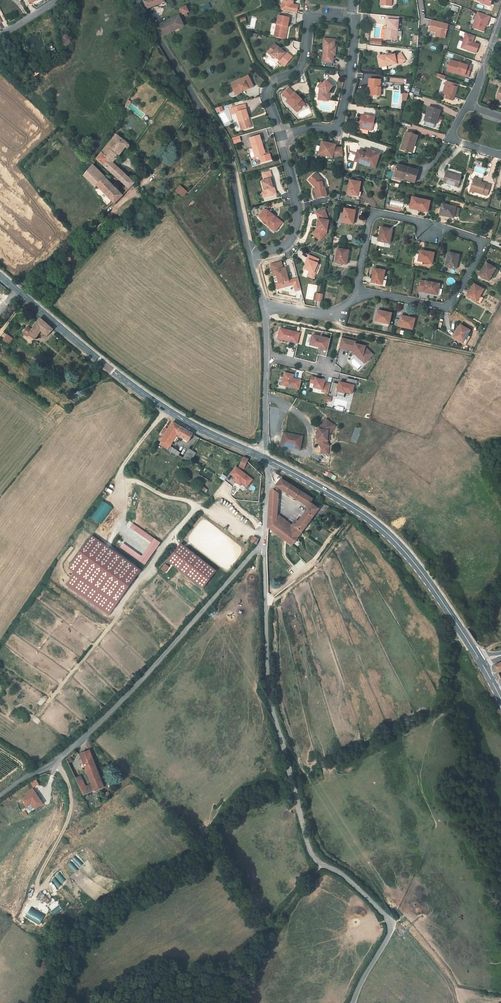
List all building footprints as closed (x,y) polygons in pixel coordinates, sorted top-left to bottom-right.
[(164,3),(163,0),(149,0),(144,2),(147,9),(164,3)] [(284,1),(284,2),(283,2),(281,10),(296,13),(298,5),(293,4),(293,2),(293,0),(284,0),(284,1)] [(186,6),(180,9),(183,15),(184,14),(185,17),(188,15),(187,13),(189,12),(188,11),(192,10),(190,6),(187,7),(186,6)] [(484,32),(489,15),(476,11),(471,28),(484,32)] [(288,26),(289,18),(278,15),(275,31),(274,37),(285,39),(286,33),(285,33),(286,26),(288,26)] [(386,24),(388,24),(387,29),(389,29),(388,32),(387,32),(386,39),(397,40),(398,30),(399,17),(387,15),(386,24)] [(155,21),(153,22),(156,27),(160,37),(162,37),(184,26),(179,16),(159,25),(158,21),(155,22),(155,21)] [(444,38),(448,24),(430,19),(427,33),(444,38)] [(472,42),(474,35),(464,32),(460,49),(476,53),(479,43),(472,42)] [(335,39),(324,38),(322,62),(333,63),(333,55),(335,55),(336,49),(334,49),(334,47),(335,39)] [(274,44),(268,51),(276,58),(279,60),(278,61),(281,64),(289,54),(286,52),(285,53),(274,44)] [(383,58),(378,59),(380,67),(396,64),(396,65),(399,64),(405,60),(401,54),(396,57),(395,57),(395,55),(391,55),(388,56),(386,55),(383,55),(383,58)] [(449,59),(445,71),(468,77),(471,65),(449,59)] [(40,73),(37,70),(27,77),(30,81),(40,73)] [(231,85),(234,93),(243,89),(244,90),(245,92),(253,88),(248,76),(231,85)] [(371,87),(370,95),(380,96),(381,88),(380,87),(381,80),(369,79),(369,87),(371,87)] [(330,85),(323,80),(321,82),(318,86),(317,95),(320,95),(319,98),(326,99),(327,93),(325,92),(327,89),(330,85)] [(453,101),(457,85),(446,82),(443,94),(447,95),(445,98),(453,101)] [(289,88),(283,94),(288,99),(288,100),(294,106),(293,108),(297,111),(305,104),(301,100),(302,100),(295,93),(294,93),(289,88)] [(294,106),(288,100),(286,101),(293,108),(294,106)] [(241,131),(250,128),(247,119),(249,119),(246,110),(245,110),(244,105),(230,109),(232,114),(236,113),(241,131)] [(435,124),(436,125),(440,111),(428,107),(424,121),(425,121),(435,124)] [(375,118),(362,115),(359,128),(372,131),(375,118)] [(400,149),(408,152),(411,145),(414,146),(417,136),(405,133),(400,149)] [(97,159),(112,173),(117,168),(117,167),(112,163),(116,159),(116,160),(117,160),(118,160),(119,160),(120,159),(120,157),(119,156),(118,156),(125,147),(126,148),(126,149),(127,149),(128,149),(128,148),(129,148),(129,147),(129,146),(129,145),(116,135),(115,138),(97,159)] [(231,138),(233,144),(241,142),(239,136),(231,138)] [(261,163),(271,160),(269,154),(264,156),(263,154),(261,145),(262,145),(259,136),(250,139),(255,157),(259,156),(260,157),(261,163)] [(322,142),(319,154),(332,157),(332,156),(343,156),(342,147),(334,148),(335,145),(322,142)] [(363,152),(358,150),(354,161),(375,168),(380,154),(368,150),(367,153),(363,152)] [(143,166),(148,170),(149,169),(153,164),(149,160),(143,166)] [(483,161),(477,160),(474,167),(481,169),(483,161)] [(104,194),(109,199),(114,204),(117,201),(122,196),(92,166),(83,176),(95,188),(97,186),(104,194)] [(134,184),(117,168),(112,173),(129,189),(134,184)] [(415,183),(418,171),(409,168),(408,171),(397,168),(394,176),(415,183)] [(155,176),(149,169),(148,170),(144,174),(150,181),(155,176)] [(265,180),(262,181),(264,192),(266,197),(274,195),(272,190),(275,189),(274,186),(272,185),(271,182),(270,179),(272,179),(270,171),(263,173),(265,180)] [(323,181),(315,173),(310,178),(315,184),(316,188),(315,189),(317,198),(327,196),(323,181)] [(461,177),(446,173),(443,183),(458,187),(461,177)] [(474,177),(469,192),(473,194),(474,192),(487,196),(490,186),(481,183),(482,180),(474,177)] [(310,178),(308,180),(316,188),(315,184),(310,178)] [(356,182),(350,181),(347,195),(358,197),(359,192),(361,183),(356,182)] [(176,191),(181,196),(183,196),(184,195),(185,194),(186,193),(186,192),(186,191),(186,190),(180,186),(176,191)] [(425,210),(428,211),(430,202),(412,198),(410,209),(414,209),(418,210),(424,212),(425,210)] [(442,204),(440,214),(444,215),(444,216),(450,217),(450,216),(454,217),(454,216),(456,208),(456,207),(454,207),(443,204),(442,204)] [(344,209),(342,223),(352,225),(353,220),(354,220),(355,214),(353,214),(354,210),(344,209)] [(275,216),(267,210),(264,213),(261,218),(260,218),(268,224),(267,225),(271,228),(272,226),(277,229),(282,223),(274,217),(275,216)] [(325,210),(316,213),(318,219),(317,226),(316,229),(317,229),(317,231),(315,233),(322,239),(326,233),(329,221),(325,210)] [(381,227),(378,241),(378,245),(383,246),(384,244),(384,243),(388,243),(389,239),(390,239),(391,233),(390,233),(390,229),(381,227)] [(317,229),(316,229),(312,234),(320,240),(322,239),(315,233),(317,231),(317,229)] [(341,264),(345,265),(346,260),(347,260),(348,254),(346,254),(347,251),(343,250),(343,248),(338,247),(335,263),(341,264)] [(429,262),(432,263),(434,254),(417,250),(414,262),(422,264),(423,262),(429,264),(429,262)] [(448,253),(445,267),(455,269),(456,264),(457,264),(458,259),(456,258),(457,255),(448,253)] [(316,258),(308,255),(307,260),(308,260),(306,265),(304,270),(309,271),(307,276),(313,279),(315,274),(314,273),(317,266),(318,264),(315,262),(316,258)] [(283,269),(281,262),(271,265),(273,272),(275,271),(277,276),(279,283),(289,281),(285,268),(283,269)] [(494,279),(499,270),(486,263),(481,271),(480,271),(478,274),(479,275),(489,281),(489,280),(490,280),(492,277),(494,279)] [(385,271),(374,269),(371,283),(382,285),(382,286),(385,287),(387,277),(384,276),(385,271)] [(439,284),(426,282),(423,292),(428,293),(434,295),(434,293),(437,294),(439,284)] [(483,299),(480,297),(483,290),(474,284),(467,297),(480,304),(483,299)] [(386,322),(389,323),(391,314),(377,311),(375,321),(380,322),(379,323),(385,324),(386,322)] [(409,327),(413,328),(415,319),(401,316),(400,320),(396,319),(394,326),(398,327),(403,328),(409,329),(409,327)] [(47,336),(53,329),(40,319),(32,330),(27,327),(24,332),(25,332),(28,334),(29,333),(35,337),(36,338),(38,334),(40,335),(41,335),(42,335),(43,335),(44,334),(47,336)] [(460,325),(453,338),(463,343),(462,344),(465,346),(470,337),(467,335),(468,333),(467,332),(468,330),(460,325)] [(300,333),(280,328),(278,339),(298,343),(300,333)] [(6,334),(2,340),(8,345),(13,338),(6,334)] [(330,339),(312,335),(310,345),(319,347),(320,345),(328,347),(330,339)] [(356,342),(346,339),(343,349),(350,350),(350,348),(354,349),(353,351),(353,354),(356,355),(363,356),(367,360),(373,354),(365,347),(365,346),(356,344),(356,342)] [(365,363),(367,360),(363,356),(356,355),(365,363)] [(293,375),(285,373),(282,385),(299,389),(302,380),(293,378),(293,375)] [(316,378),(312,377),(311,382),(315,383),(314,387),(322,390),(322,391),(328,393),(330,384),(324,383),(325,380),(316,378)] [(334,391),(351,395),(353,385),(337,381),(334,391)] [(326,419),(324,422),(331,427),(328,430),(327,441),(329,441),(330,434),(335,426),(326,419)] [(188,442),(193,434),(172,422),(169,429),(166,428),(162,434),(165,435),(160,444),(179,456),(180,453),(170,446),(173,440),(177,435),(188,442)] [(318,437),(318,440),(322,449),(321,453),(328,454),(329,446),(327,441),(328,430),(331,427),(324,422),(319,429),(318,433),(318,437)] [(300,449),(303,436),(284,432),(281,445),(300,449)] [(183,459),(190,463),(196,453),(189,449),(183,459)] [(239,466),(244,469),(248,460),(243,457),(239,466)] [(228,474),(233,477),(231,480),(239,486),(241,484),(246,488),(252,479),(234,466),(228,474)] [(295,499),(300,491),(281,479),(276,486),(295,499)] [(277,504),(278,494),(272,490),(270,492),(270,504),(277,504)] [(303,504),(308,496),(300,491),(295,499),(303,504)] [(292,526),(288,530),(276,522),(276,515),(276,511),(269,510),(267,528),(291,545),(301,533),(318,509),(311,505),(312,504),(311,503),(313,500),(308,496),(303,504),(309,507),(298,522),(296,520),(292,526)] [(100,501),(91,518),(101,524),(111,506),(100,501)] [(288,530),(292,526),(276,515),(276,522),(288,530)] [(119,548),(145,565),(160,542),(132,524),(129,528),(150,542),(141,555),(122,543),(119,548)] [(110,614),(139,567),(86,536),(67,569),(72,572),(64,587),(110,614)] [(201,589),(215,571),(179,543),(165,561),(201,589)] [(165,572),(169,567),(164,564),(160,569),(165,572)] [(94,791),(104,788),(90,751),(86,753),(86,754),(81,756),(92,785),(94,791)] [(87,793),(85,788),(80,777),(75,779),(83,795),(87,793)] [(32,788),(39,784),(36,779),(30,782),(32,788)] [(93,791),(94,791),(92,785),(85,788),(87,793),(93,791)] [(33,810),(42,804),(32,788),(23,793),(25,795),(19,799),(25,808),(30,805),(33,810)] [(62,872),(51,878),(56,886),(66,881),(62,872)] [(24,918),(35,924),(41,914),(30,908),(24,918)]
